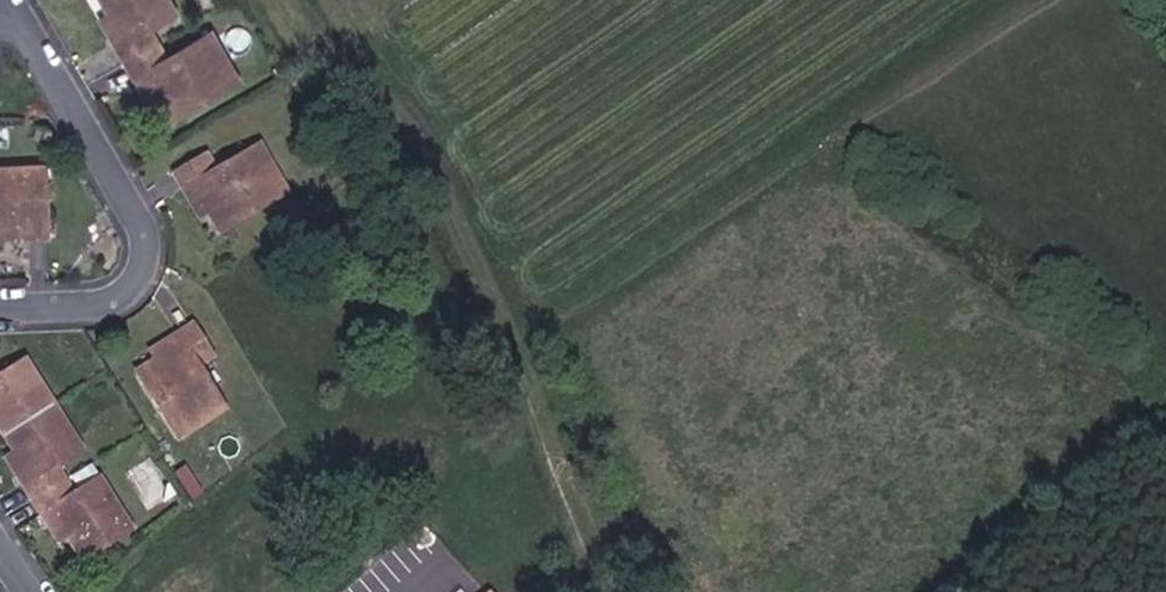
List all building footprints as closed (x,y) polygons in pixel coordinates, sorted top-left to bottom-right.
[(135,61),(126,67),(143,97),(155,93),(169,118),(179,137),(242,100),(216,55),(178,77),(159,46),(184,32),(165,0),(123,0),(105,11),(122,38),(135,61)] [(112,44),(126,67),(135,61),(122,38),(112,44)] [(143,97),(159,125),(169,118),(155,93),(143,97)] [(204,207),(216,227),(229,250),(295,211),(267,162),(222,188),(214,178),(183,195),(193,212),(204,207)] [(0,189),(0,244),(1,244),(31,244),(32,264),(49,264),(49,190),(0,189)] [(216,227),(204,207),(193,212),(206,233),(216,227)] [(192,355),(161,377),(147,386),(186,441),(230,412),(205,375),(218,365),(199,337),(187,345),(192,355)] [(187,345),(154,367),(161,377),(192,355),(187,345)] [(43,488),(33,493),(51,522),(61,516),(75,538),(91,564),(142,532),(110,484),(82,503),(64,475),(92,457),(34,367),(4,383),(0,376),(0,424),(23,460),(43,488)] [(33,493),(43,488),(23,460),(15,465),(33,493)] [(75,538),(61,516),(51,522),(64,544),(75,538)]
